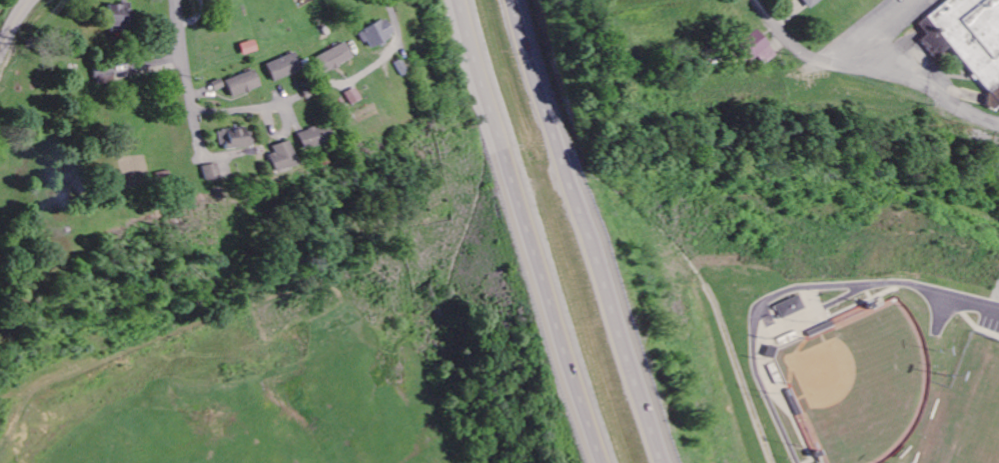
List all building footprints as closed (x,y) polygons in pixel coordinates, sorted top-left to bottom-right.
[(808,9),(820,0),(802,0),(808,9)] [(917,23),(927,35),(921,40),(935,58),(950,47),(986,96),(981,100),(989,111),(997,106),(998,108),(998,0),(948,0),(917,23)] [(108,4),(108,27),(130,28),(130,4),(108,4)] [(368,49),(394,35),(385,18),(359,32),(368,49)] [(749,61),(755,56),(763,65),(776,54),(755,30),(736,47),(749,61)] [(258,52),(256,41),(241,44),(243,55),(258,52)] [(353,59),(345,42),(315,57),(323,74),(353,59)] [(266,64),(274,82),(302,70),(295,52),(266,64)] [(261,87),(255,70),(226,80),(232,98),(261,87)] [(324,142),(318,126),(295,133),(301,149),(324,142)] [(220,150),(252,146),(249,128),(217,132),(220,150)] [(268,146),(270,153),(264,155),(269,172),(293,165),(286,141),(268,146)] [(202,181),(216,179),(214,164),(199,167),(202,181)] [(778,306),(784,319),(808,309),(802,296),(778,306)]
